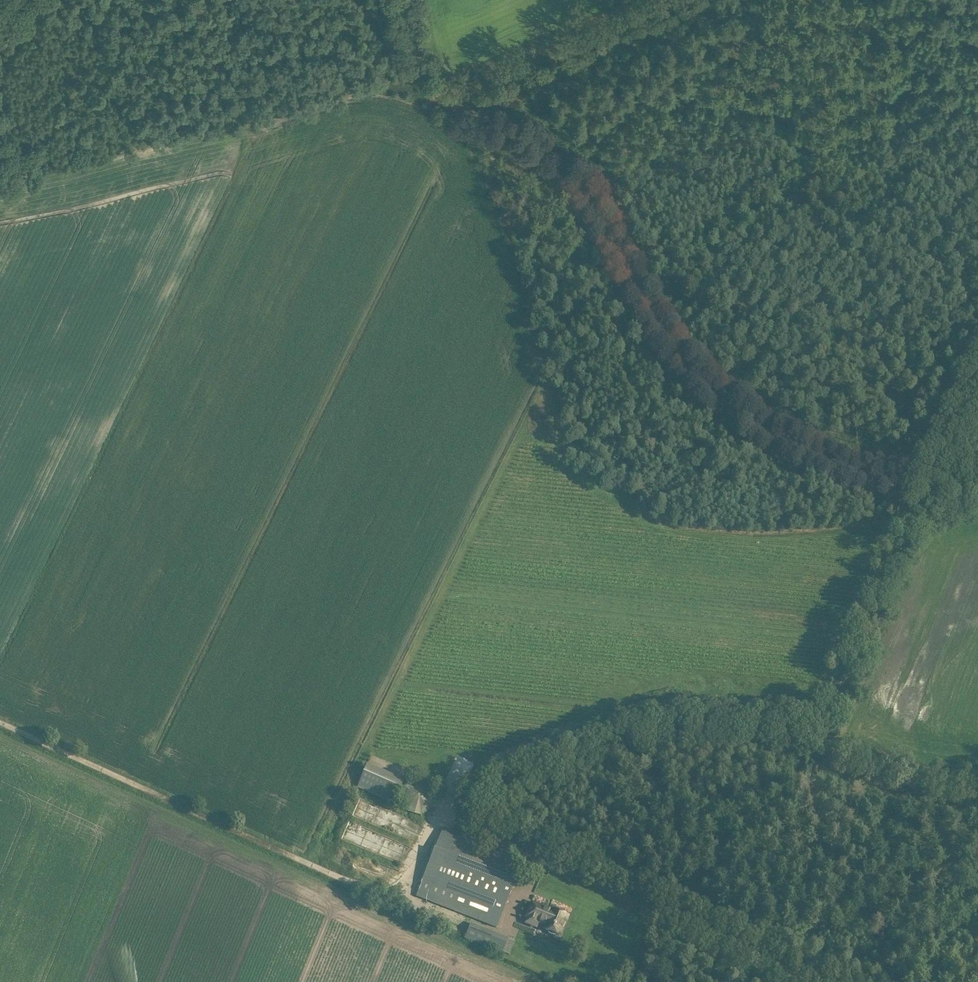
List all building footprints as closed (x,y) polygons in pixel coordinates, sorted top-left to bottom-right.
[(367,764),(357,788),(394,804),(405,780),(367,764)] [(401,799),(407,810),(420,814),(432,808),(436,795),(430,783),(417,779),(404,786),(401,799)] [(429,894),(439,898),(454,904),(453,905),(480,915),(478,920),(496,927),(522,863),(452,836),(429,894)] [(531,901),(524,918),(526,919),(524,924),(537,929),(539,924),(544,926),(543,930),(549,933),(548,934),(555,936),(555,935),(561,938),(570,916),(531,901)] [(508,939),(503,952),(509,954),(514,942),(508,939)]
